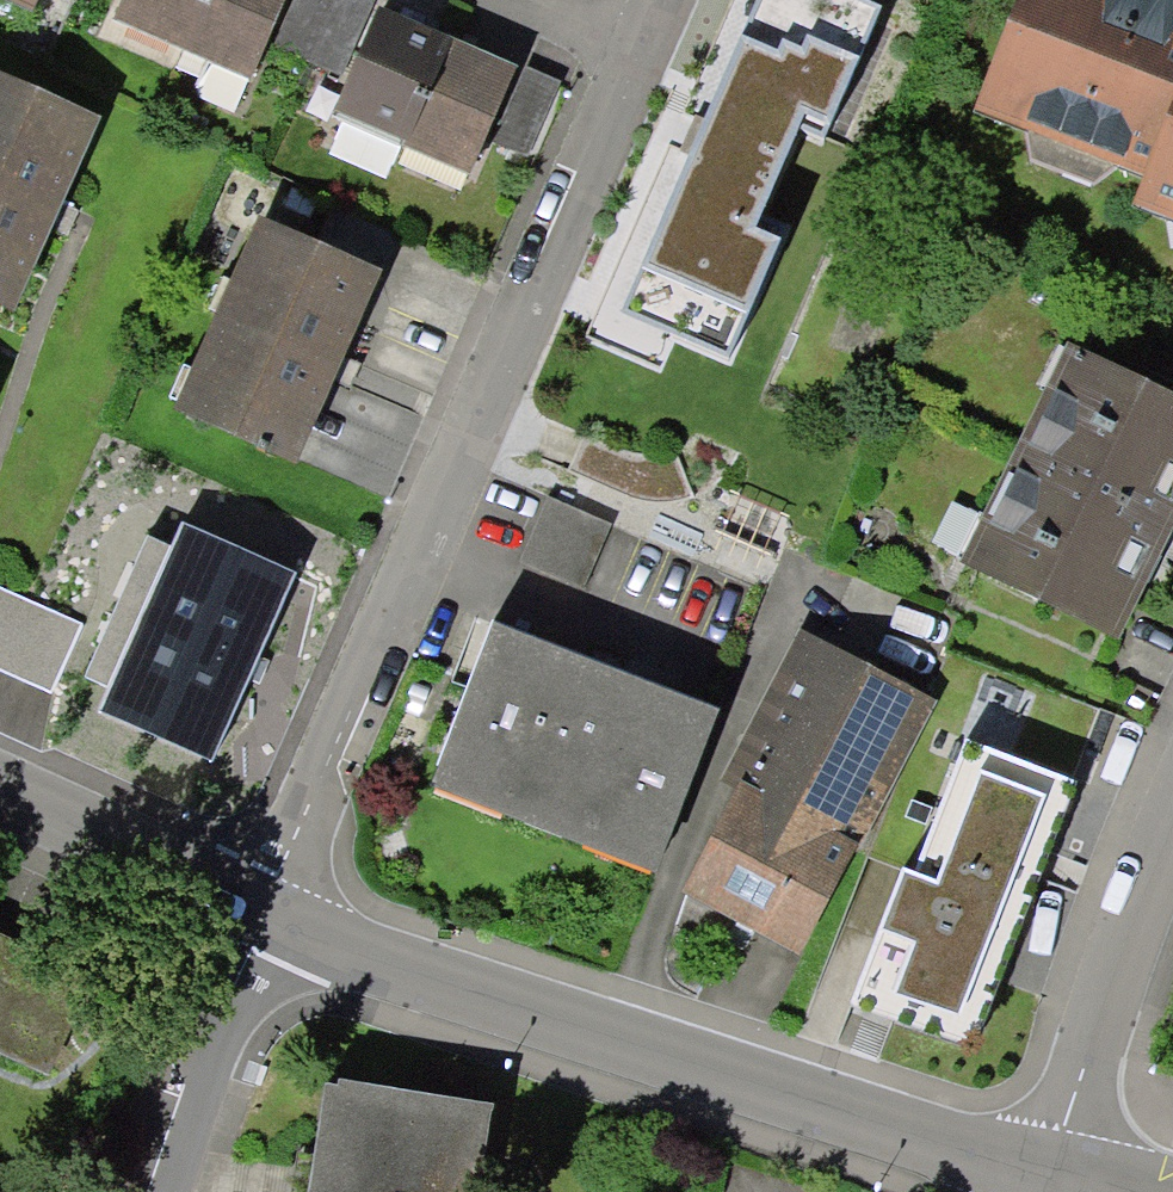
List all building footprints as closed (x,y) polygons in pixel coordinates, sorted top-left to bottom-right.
[(33,13),(39,0),(6,0),(33,13)] [(182,45),(201,0),(123,0),(116,17),(182,45)] [(247,73),(279,0),(201,0),(182,45),(247,73)] [(865,0),(758,0),(745,31),(743,30),(622,310),(730,356),(781,238),(757,228),(802,124),(827,135),(882,7),(865,0)] [(1142,188),(1130,217),(1172,233),(1172,7),(1154,0),(1017,0),(970,121),(1142,188)] [(336,111),(401,139),(439,52),(373,24),(336,111)] [(401,139),(467,168),(505,80),(439,52),(401,139)] [(0,90),(0,305),(4,307),(83,126),(0,90)] [(286,461),(364,282),(378,289),(397,244),(327,214),(309,256),(258,233),(179,415),(286,461)] [(980,532),(961,522),(940,561),(960,571),(958,576),(1103,648),(1172,507),(1172,414),(1065,361),(980,532)] [(558,477),(543,511),(603,537),(608,539),(623,505),(558,477)] [(537,508),(510,570),(576,599),(603,537),(543,511),(537,508)] [(281,587),(174,541),(95,723),(202,769),(281,587)] [(0,610),(0,684),(45,703),(71,641),(0,610)] [(485,636),(430,776),(654,864),(709,724),(485,636)] [(805,662),(679,898),(791,958),(917,721),(805,662)] [(837,1005),(966,1057),(1071,796),(943,744),(837,1005)] [(38,1084),(59,1037),(81,1048),(101,1005),(0,958),(0,1066),(38,1084)] [(482,1119),(335,1096),(324,1167),(305,1164),(301,1191),(470,1191),(482,1119)]
